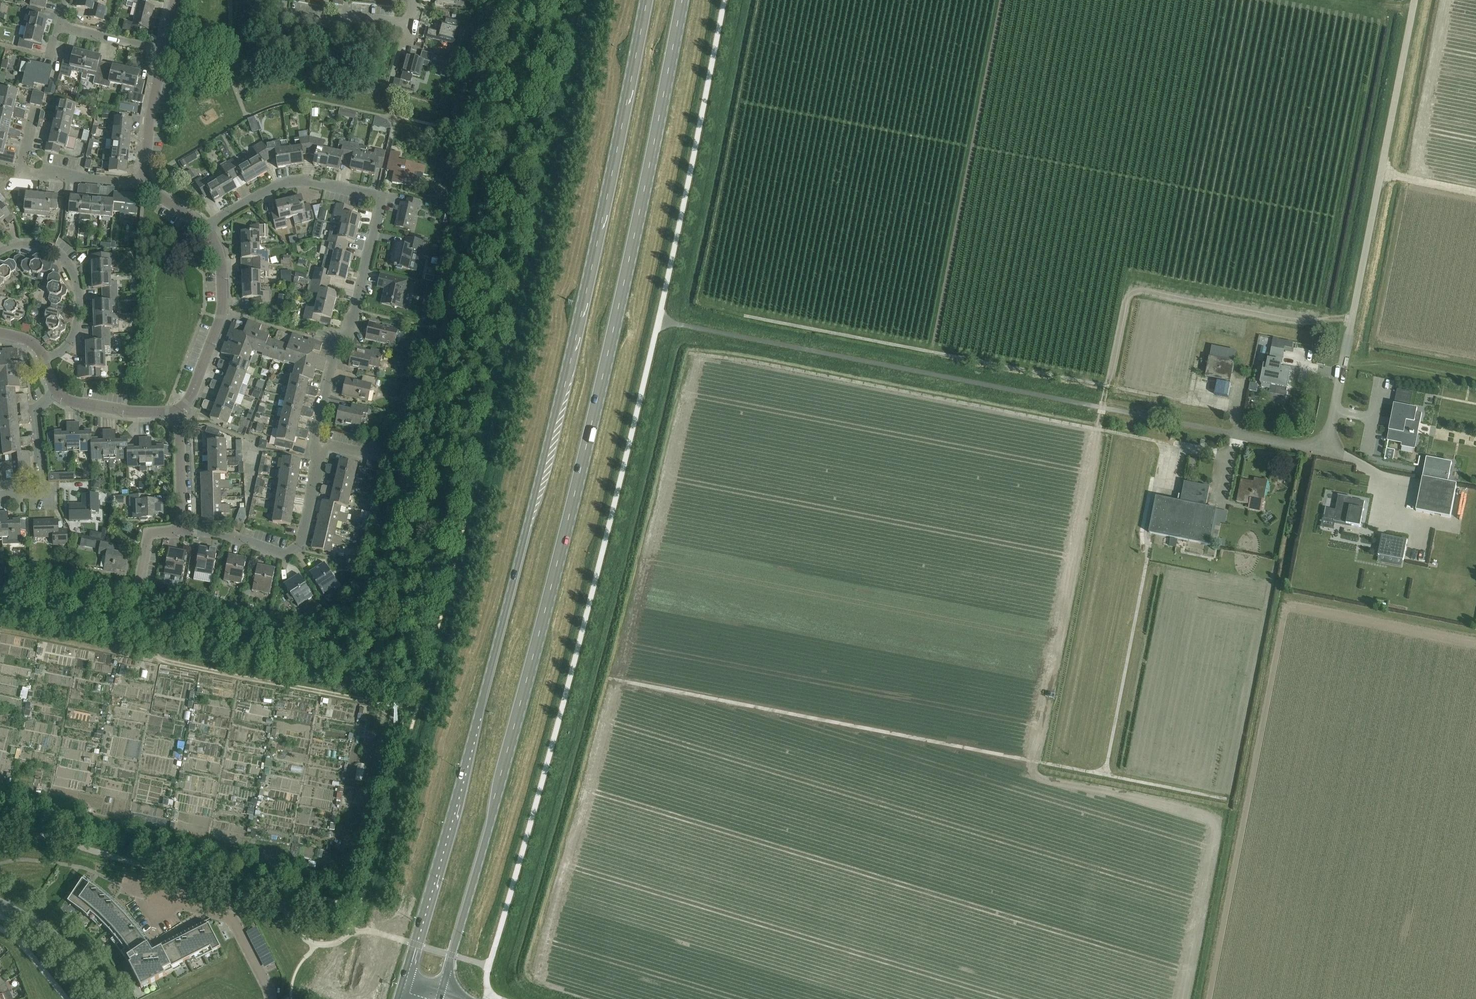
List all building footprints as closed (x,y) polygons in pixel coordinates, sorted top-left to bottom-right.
[(31,1),(30,5),(45,9),(47,0),(25,0),(31,1)] [(90,10),(89,16),(84,15),(105,21),(105,20),(102,20),(105,8),(96,6),(97,0),(78,0),(76,6),(90,10)] [(138,3),(133,23),(124,21),(122,30),(138,34),(140,27),(148,29),(153,7),(145,5),(146,0),(127,0),(127,1),(138,3)] [(22,27),(27,28),(44,32),(47,19),(40,17),(41,10),(27,7),(25,15),(29,16),(28,22),(23,21),(22,27)] [(446,23),(440,22),(437,32),(428,29),(426,37),(455,45),(461,22),(447,19),(446,23)] [(44,32),(27,28),(25,37),(20,36),(17,47),(31,50),(33,43),(40,45),(44,32)] [(434,52),(437,42),(448,45),(449,44),(426,37),(422,48),(434,52)] [(72,71),(82,74),(87,53),(65,48),(59,75),(70,77),(72,71)] [(437,56),(433,54),(422,51),(420,59),(406,55),(402,72),(400,80),(409,82),(411,75),(419,77),(422,64),(428,66),(429,62),(431,63),(431,62),(435,63),(437,56)] [(87,53),(82,74),(81,78),(86,80),(88,75),(94,76),(92,84),(100,86),(105,64),(98,62),(100,56),(87,53)] [(27,65),(28,65),(26,73),(18,72),(26,74),(23,87),(31,88),(31,86),(32,86),(33,82),(47,85),(52,61),(50,68),(43,67),(45,59),(43,67),(39,66),(41,58),(40,58),(38,66),(30,64),(30,63),(29,63),(29,60),(24,59),(29,61),(28,63),(28,62),(27,65)] [(110,83),(122,85),(126,69),(105,64),(100,86),(109,88),(110,83)] [(126,69),(122,85),(133,88),(132,93),(141,95),(144,81),(139,80),(139,79),(140,75),(138,74),(139,72),(137,71),(126,69)] [(0,91),(0,98),(16,102),(18,91),(1,87),(0,91)] [(36,105),(39,92),(33,91),(30,103),(36,105)] [(39,92),(36,105),(42,106),(45,94),(39,92)] [(141,95),(132,93),(132,96),(130,101),(142,104),(143,96),(141,95)] [(25,115),(25,112),(24,111),(14,108),(16,102),(0,98),(0,109),(25,115)] [(59,101),(56,112),(74,116),(76,105),(59,101)] [(11,123),(12,117),(22,119),(24,118),(25,115),(0,109),(0,121),(11,123)] [(56,112),(54,122),(71,126),(74,116),(56,112)] [(114,118),(113,129),(131,131),(132,120),(114,118)] [(20,136),(20,134),(19,132),(9,129),(11,123),(0,121),(0,132),(20,136)] [(54,122),(51,133),(69,137),(71,126),(54,122)] [(113,129),(112,140),(130,142),(131,131),(113,129)] [(6,144),(7,138),(18,140),(19,139),(20,136),(0,132),(0,143),(6,144)] [(69,137),(51,133),(49,143),(47,143),(45,151),(59,154),(61,147),(66,148),(69,137)] [(302,155),(309,154),(309,137),(295,139),(296,147),(288,148),(291,166),(292,166),(293,167),(296,166),(297,165),(303,165),(302,155)] [(313,165),(326,168),(330,150),(323,148),(324,140),(309,137),(309,154),(315,155),(313,165)] [(112,140),(111,151),(129,152),(130,142),(112,140)] [(263,163),(269,159),(264,143),(263,141),(253,147),(256,152),(245,158),(257,178),(268,172),(263,163)] [(277,168),(291,166),(288,148),(281,149),(279,141),(264,143),(269,159),(276,158),(277,168)] [(346,160),(347,158),(350,144),(340,141),(337,152),(330,150),(326,168),(338,170),(341,158),(346,160)] [(0,143),(0,155),(1,155),(0,158),(0,161),(13,165),(15,155),(14,153),(4,150),(6,144),(0,143)] [(350,169),(362,172),(366,153),(359,152),(361,146),(350,144),(347,158),(353,159),(350,169)] [(374,175),(376,164),(382,166),(385,151),(375,149),(374,155),(366,153),(362,172),(374,175)] [(111,151),(110,161),(128,163),(129,152),(111,151)] [(396,169),(392,183),(403,185),(403,184),(410,186),(411,182),(421,184),(425,167),(397,160),(399,154),(391,152),(388,167),(396,169)] [(257,178),(245,158),(235,165),(232,159),(227,163),(240,185),(245,182),(246,184),(257,178)] [(110,161),(108,173),(126,174),(128,163),(110,161)] [(216,181),(226,197),(236,191),(235,188),(240,185),(227,163),(221,166),(224,171),(213,177),(214,178),(216,181)] [(190,179),(194,177),(190,170),(186,172),(190,179)] [(216,181),(214,178),(209,182),(208,179),(203,182),(201,178),(195,181),(205,198),(210,194),(215,203),(226,197),(216,181)] [(70,196),(67,196),(65,213),(69,213),(69,214),(79,215),(82,185),(80,184),(78,186),(77,196),(70,196)] [(90,221),(90,216),(92,198),(86,197),(87,187),(85,185),(82,185),(79,215),(79,220),(90,221)] [(92,198),(90,216),(101,217),(104,187),(102,187),(99,188),(98,198),(92,198)] [(107,187),(104,187),(101,217),(112,218),(113,211),(114,200),(113,200),(107,199),(108,189),(107,187)] [(25,206),(24,214),(36,215),(38,194),(29,193),(29,192),(20,191),(19,205),(25,206)] [(119,220),(123,221),(126,193),(114,192),(113,200),(114,200),(113,211),(120,212),(119,220)] [(48,195),(38,194),(36,215),(49,216),(50,208),(56,209),(58,194),(48,193),(48,195)] [(126,193),(123,221),(128,221),(129,213),(136,214),(138,195),(126,193)] [(288,200),(292,217),(300,216),(302,223),(313,220),(309,204),(303,206),(301,197),(288,200)] [(401,203),(395,226),(411,230),(416,208),(419,209),(420,202),(408,199),(406,204),(401,203)] [(292,217),(288,200),(276,203),(278,212),(272,213),(276,230),(287,227),(285,219),(292,217)] [(1,219),(3,220),(4,219),(8,224),(14,220),(1,203),(0,204),(0,220),(1,219)] [(340,225),(358,229),(361,217),(351,214),(353,208),(337,204),(334,216),(342,218),(340,225)] [(449,216),(451,208),(443,207),(442,214),(449,216)] [(327,242),(344,246),(346,240),(355,242),(358,229),(340,225),(338,233),(330,231),(327,242)] [(241,233),(241,245),(259,245),(259,238),(267,238),(267,226),(250,226),(251,232),(241,233)] [(394,251),(391,264),(408,269),(412,250),(420,252),(423,241),(420,240),(409,238),(407,237),(405,245),(394,242),(392,250),(394,251)] [(344,246),(327,242),(325,255),(332,257),(331,263),(349,268),(351,256),(342,253),(344,246)] [(259,245),(241,245),(241,246),(240,246),(239,247),(239,251),(240,253),(242,253),(242,265),(268,265),(268,253),(260,253),(259,245)] [(16,265),(16,266),(20,267),(23,272),(28,273),(31,272),(31,273),(37,274),(41,271),(46,273),(50,270),(51,265),(49,260),(44,259),(41,255),(36,254),(32,256),(31,261),(26,260),(23,256),(18,255),(14,255),(13,260),(16,265)] [(93,275),(110,275),(110,267),(113,267),(112,255),(91,255),(91,262),(92,262),(93,275)] [(290,264),(290,255),(284,256),(284,259),(281,259),(281,264),(290,264)] [(3,283),(4,280),(5,280),(9,277),(10,273),(15,270),(16,266),(16,265),(13,260),(8,259),(4,262),(0,261),(0,285),(3,283)] [(313,280),(329,284),(330,277),(345,281),(349,268),(331,263),(329,272),(315,268),(313,280)] [(56,304),(60,302),(61,297),(65,295),(67,290),(64,285),(59,284),(60,280),(57,275),(58,270),(56,266),(51,265),(50,270),(46,273),(48,277),(47,282),(49,285),(47,285),(46,290),(49,295),(48,299),(51,304),(56,304)] [(242,285),(260,285),(260,277),(268,277),(268,265),(242,265),(242,285)] [(308,273),(296,270),(294,276),(307,279),(308,273)] [(385,290),(381,303),(400,308),(404,293),(407,281),(380,274),(377,288),(385,290)] [(433,282),(434,277),(425,274),(424,280),(433,282)] [(110,275),(93,275),(93,288),(102,288),(102,295),(117,295),(117,282),(110,282),(110,275)] [(329,284),(313,280),(310,293),(318,295),(316,301),(334,305),(337,293),(327,291),(329,284)] [(261,293),(260,285),(242,285),(243,299),(252,298),(252,304),(269,304),(269,293),(261,293)] [(3,310),(2,315),(5,320),(10,321),(14,319),(19,320),(23,317),(24,312),(22,308),(17,307),(14,302),(9,301),(8,302),(6,299),(2,298),(3,294),(0,293),(0,310),(3,310)] [(94,315),(111,315),(111,307),(117,306),(117,295),(102,295),(102,302),(93,302),(94,315)] [(279,295),(275,311),(284,313),(288,297),(279,295)] [(334,305),(316,301),(314,310),(306,308),(303,319),(329,325),(334,305)] [(56,304),(51,304),(49,309),(45,312),(44,317),(47,321),(45,326),(48,330),(47,335),(50,339),(55,340),(59,338),(60,333),(64,331),(66,326),(63,321),(58,320),(59,315),(59,314),(62,312),(63,307),(60,302),(56,304)] [(93,335),(109,335),(109,327),(112,327),(112,320),(118,319),(117,315),(111,315),(94,315),(94,328),(92,328),(93,335)] [(221,353),(233,358),(233,357),(246,362),(249,352),(254,350),(263,353),(267,340),(268,340),(269,336),(259,333),(261,325),(247,321),(245,329),(248,330),(245,338),(237,335),(240,326),(232,323),(227,337),(232,339),(230,344),(225,342),(221,353)] [(369,321),(365,339),(394,346),(398,327),(369,321)] [(262,357),(273,360),(282,332),(279,331),(277,332),(274,342),(268,340),(267,340),(263,353),(262,357)] [(283,363),(285,359),(289,346),(288,346),(282,344),(285,334),(285,333),(282,332),(273,360),(283,363)] [(320,351),(322,343),(308,339),(307,344),(301,342),(303,337),(292,334),(288,346),(289,346),(285,359),(295,362),(298,366),(295,376),(295,377),(308,380),(312,381),(315,370),(323,372),(326,358),(318,356),(317,359),(308,357),(311,349),(320,351)] [(86,355),(104,355),(104,347),(109,347),(109,335),(93,335),(93,342),(86,342),(86,355)] [(353,347),(349,366),(367,370),(368,365),(378,367),(382,351),(371,349),(371,352),(353,347)] [(1291,370),(1281,368),(1285,350),(1272,348),(1268,365),(1264,365),(1260,383),(1262,384),(1262,387),(1269,388),(1270,385),(1287,389),(1291,370)] [(1,379),(2,390),(15,389),(19,389),(18,378),(26,377),(25,363),(16,364),(16,366),(8,367),(8,358),(17,358),(17,350),(2,350),(3,355),(0,355),(0,379),(1,379)] [(104,355),(86,355),(87,366),(78,366),(79,378),(100,377),(100,368),(105,367),(104,355)] [(250,363),(246,362),(233,357),(233,358),(231,363),(221,359),(219,361),(218,363),(246,373),(250,363)] [(1231,382),(1235,362),(1209,357),(1205,377),(1231,382)] [(242,384),(246,373),(218,363),(217,366),(218,368),(228,371),(225,377),(242,384)] [(295,376),(291,375),(288,386),(318,393),(318,391),(317,388),(307,386),(308,380),(295,377),(295,376)] [(346,379),(342,395),(367,401),(371,385),(375,386),(376,378),(363,375),(361,382),(346,379)] [(238,394),(242,384),(225,377),(223,383),(213,379),(211,380),(210,383),(238,394)] [(256,387),(262,389),(265,382),(258,380),(256,387)] [(220,392),(218,398),(234,404),(238,394),(210,383),(209,386),(210,388),(220,392)] [(318,393),(288,386),(286,397),(303,401),(305,395),(315,397),(317,396),(318,393)] [(28,399),(27,396),(26,394),(15,395),(15,389),(2,390),(0,390),(0,401),(28,399)] [(254,390),(252,397),(258,400),(261,393),(254,390)] [(284,407),(313,414),(313,412),(312,410),(302,407),(303,401),(286,397),(284,407)] [(203,404),(231,414),(234,404),(218,398),(215,404),(206,400),(204,401),(203,404)] [(17,410),(16,404),(26,403),(28,401),(28,399),(0,401),(0,412),(17,410)] [(231,414),(203,404),(202,406),(203,408),(212,412),(210,418),(227,425),(231,414)] [(339,408),(336,424),(359,429),(363,414),(367,415),(368,408),(354,404),(352,411),(339,408)] [(1387,441),(1402,444),(1402,445),(1414,447),(1416,433),(1413,433),(1415,423),(1420,424),(1422,414),(1417,413),(1417,409),(1394,405),(1387,441)] [(281,418),(299,422),(300,416),(310,418),(312,417),(313,414),(284,407),(281,418)] [(0,423),(30,420),(29,418),(27,416),(17,417),(17,410),(0,412),(0,423)] [(279,428),(308,435),(309,433),(307,431),(297,428),(299,422),(281,418),(279,428)] [(0,423),(1,434),(19,432),(18,425),(28,424),(30,423),(30,420),(0,423)] [(55,452),(74,452),(73,423),(66,423),(67,432),(50,432),(50,443),(55,443),(55,452)] [(74,452),(91,451),(91,440),(92,440),(91,431),(79,431),(79,423),(73,423),(74,452)] [(308,435),(279,428),(275,447),(292,451),(295,437),(305,439),(307,438),(308,435)] [(92,460),(110,459),(109,431),(102,431),(103,440),(92,440),(91,440),(91,451),(92,460)] [(113,459),(127,459),(128,459),(127,448),(127,439),(115,439),(115,431),(109,431),(110,459),(110,468),(114,468),(113,459)] [(1,434),(2,444),(32,442),(31,439),(30,437),(19,438),(19,432),(1,434)] [(208,452),(226,451),(226,440),(216,441),(216,436),(207,437),(207,441),(208,441),(208,452)] [(151,438),(145,439),(146,467),(164,467),(164,457),(169,457),(169,446),(151,447),(151,438)] [(139,447),(127,448),(128,459),(127,459),(128,468),(146,467),(145,439),(139,439),(139,447)] [(258,447),(266,449),(267,444),(265,440),(260,439),(258,447)] [(3,456),(10,455),(21,453),(20,447),(30,446),(32,444),(32,442),(2,444),(3,456)] [(226,451),(208,452),(208,462),(239,462),(239,459),(237,458),(227,458),(226,451)] [(2,463),(2,467),(30,464),(29,452),(21,453),(10,455),(10,462),(2,463)] [(282,468),(299,471),(301,460),(283,458),(282,468)] [(1427,458),(1423,478),(1448,483),(1452,463),(1427,458)] [(1181,502),(1206,507),(1210,487),(1194,484),(1199,461),(1189,459),(1181,502)] [(326,469),(355,475),(357,464),(340,460),(339,467),(328,465),(326,466),(326,469)] [(366,469),(380,472),(382,463),(368,460),(366,469)] [(220,473),(227,473),(227,466),(237,466),(239,465),(239,462),(208,462),(209,473),(220,473)] [(11,471),(12,478),(31,477),(30,464),(2,467),(3,471),(11,471)] [(299,471),(282,468),(280,479),(297,482),(299,471)] [(335,482),(352,486),(355,475),(326,469),(325,471),(327,474),(337,476),(335,482)] [(58,481),(74,481),(74,473),(48,473),(49,481),(58,481)] [(209,473),(201,473),(201,485),(229,485),(229,480),(220,480),(220,473),(209,473)] [(1417,511),(1450,518),(1455,485),(1422,478),(1417,511)] [(297,482),(280,479),(278,490),(296,493),(297,482)] [(1264,502),(1268,481),(1255,479),(1254,482),(1241,480),(1237,502),(1250,505),(1251,499),(1264,502)] [(352,486),(335,482),(334,488),(324,486),(322,487),(321,490),(350,496),(352,486)] [(229,485),(201,485),(201,497),(221,497),(221,490),(229,490),(229,485)] [(276,501),(294,504),(296,493),(278,490),(276,501)] [(341,505),(341,506),(348,508),(350,496),(321,490),(321,492),(322,495),(332,497),(331,502),(330,503),(341,505)] [(69,505),(69,520),(91,520),(91,514),(92,514),(92,513),(98,512),(98,494),(82,494),(82,500),(78,504),(69,505)] [(136,506),(136,518),(139,518),(139,520),(140,521),(146,521),(147,519),(147,518),(152,518),(152,515),(162,515),(162,501),(144,501),(144,495),(130,495),(130,506),(136,506)] [(1334,521),(1333,522),(1352,525),(1361,527),(1361,526),(1360,526),(1363,510),(1364,510),(1363,510),(1365,502),(1351,499),(1352,499),(1353,498),(1338,495),(1338,496),(1336,510),(1326,509),(1326,508),(1325,508),(1325,513),(1324,516),(1324,519),(1334,521)] [(202,509),(229,509),(229,508),(233,508),(233,504),(221,505),(221,497),(201,497),(202,509)] [(1181,502),(1156,497),(1149,533),(1209,545),(1216,509),(1206,507),(1181,502)] [(330,503),(331,502),(322,500),(319,513),(347,519),(348,515),(340,513),(341,506),(341,505),(330,503)] [(294,504),(276,501),(275,511),(292,514),(294,504)] [(229,509),(202,509),(202,522),(221,521),(221,513),(229,513),(229,509)] [(240,509),(235,521),(243,524),(246,516),(245,509),(240,509)] [(292,514),(275,511),(273,522),(290,525),(292,514)] [(360,518),(369,520),(370,513),(362,511),(360,518)] [(7,512),(1,512),(2,526),(2,541),(21,540),(20,531),(26,531),(25,520),(8,521),(7,512)] [(346,524),(347,519),(319,513),(317,524),(336,529),(337,522),(346,524)] [(58,520),(34,521),(34,538),(53,537),(53,545),(67,544),(67,530),(58,530),(58,520)] [(314,536),(341,542),(342,538),(334,536),(336,529),(317,524),(314,536)] [(1403,560),(1407,540),(1382,535),(1378,555),(1403,560)] [(311,548),(330,552),(332,545),(340,546),(341,542),(314,536),(311,548)] [(95,549),(96,542),(82,539),(80,546),(95,549)] [(113,552),(115,545),(101,543),(99,554),(107,555),(104,570),(116,573),(116,569),(125,571),(128,555),(113,552)] [(217,550),(199,546),(195,572),(212,576),(217,550)] [(186,552),(168,548),(164,574),(181,578),(186,552)] [(1412,550),(1411,557),(1421,559),(1422,552),(1412,550)] [(246,558),(228,554),(223,580),(241,584),(246,558)] [(323,563),(308,572),(323,595),(338,585),(323,563)] [(274,568),(257,565),(252,590),(269,594),(274,568)] [(297,606),(312,597),(298,574),(283,584),(297,606)] [(90,913),(97,919),(109,931),(119,943),(116,946),(126,960),(129,965),(141,988),(173,972),(171,968),(210,948),(212,952),(220,948),(208,924),(152,953),(147,945),(137,930),(125,916),(112,903),(98,891),(82,880),(70,898),(78,903),(75,907),(81,912),(87,917),(90,913)] [(6,983),(0,987),(0,998),(12,998),(6,983)]
